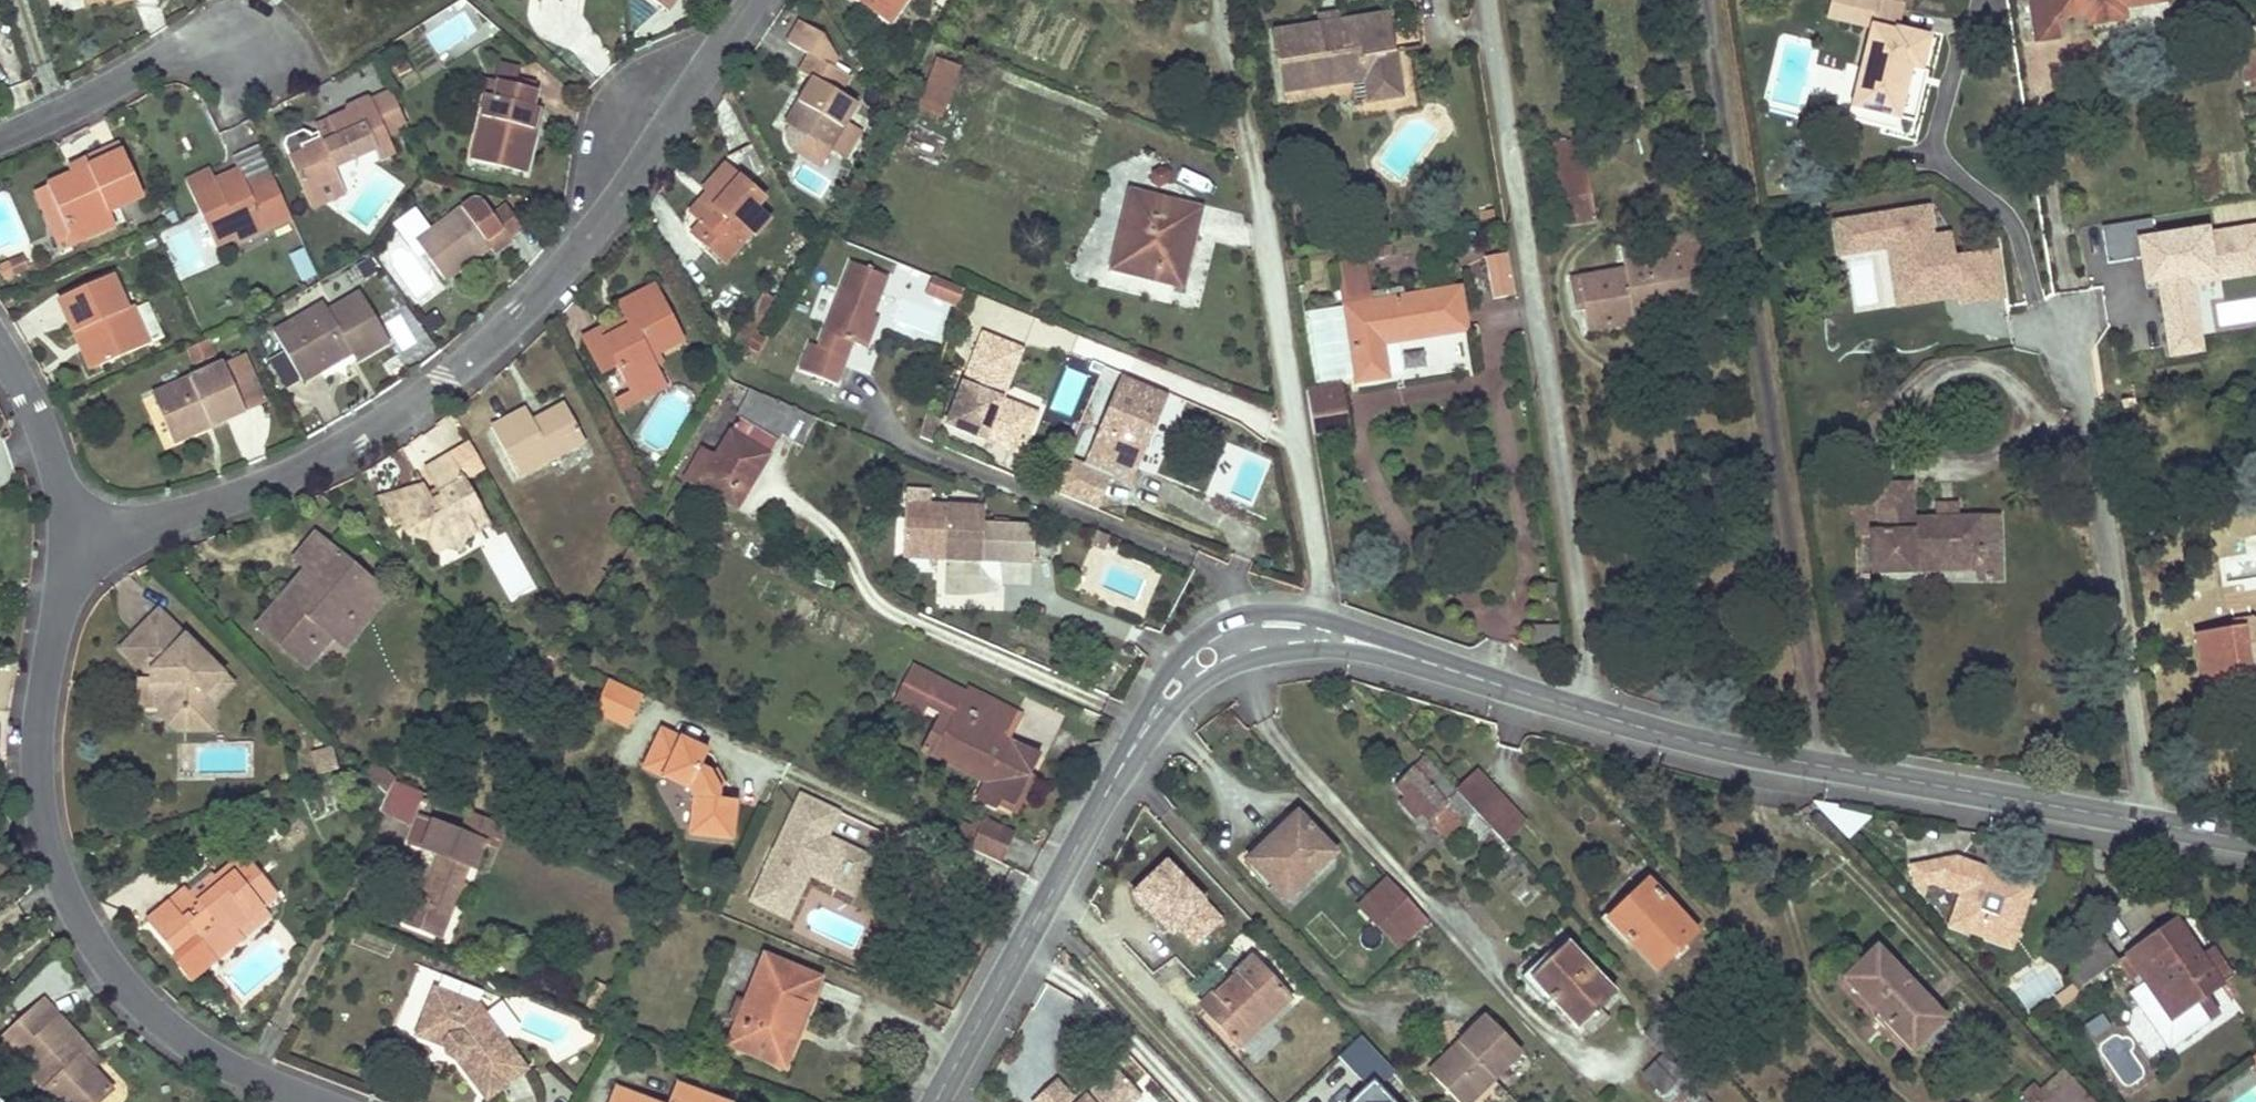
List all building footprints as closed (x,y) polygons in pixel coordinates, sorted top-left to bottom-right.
[(887,24),(904,0),(853,0),(887,24)] [(1916,72),(1921,73),(1930,40),(1891,30),(1897,6),(1874,0),(1833,0),(1829,17),(1871,28),(1849,109),(1898,121),(1911,70),(1916,72)] [(2124,12),(2123,4),(2134,2),(2135,7),(2169,1),(2169,0),(2031,0),(2038,43),(2060,39),(2057,20),(2084,15),(2086,26),(2126,19),(2124,12)] [(1394,51),(1391,52),(1387,52),(1383,17),(1339,23),(1340,31),(1319,34),(1318,26),(1272,33),(1280,91),(1355,80),(1355,75),(1363,74),(1367,101),(1400,96),(1394,51)] [(797,150),(819,163),(829,148),(844,121),(854,104),(840,96),(847,85),(841,82),(844,77),(832,68),(838,59),(824,35),(799,21),(789,40),(808,55),(798,71),(809,78),(784,122),(784,127),(783,131),(784,137),(786,141),(788,143),(793,147),(797,150)] [(2244,82),(2247,82),(2255,81),(2255,48),(2239,50),(2244,82)] [(394,70),(406,63),(398,49),(386,56),(394,70)] [(940,114),(949,90),(958,65),(937,58),(919,107),(940,114)] [(470,83),(483,86),(487,71),(472,67),(470,83)] [(531,110),(534,96),(538,83),(532,81),(497,73),(487,71),(483,86),(466,156),(520,169),(535,111),(531,110)] [(2255,89),(2255,81),(2247,82),(2248,90),(2255,89)] [(409,126),(393,90),(373,99),(367,98),(349,106),(348,111),(288,139),(285,146),(306,192),(340,177),(335,167),(375,149),(380,160),(395,152),(388,136),(409,126)] [(861,131),(844,121),(829,148),(845,157),(861,131)] [(1551,152),(1575,148),(1575,142),(1550,145),(1551,152)] [(89,165),(47,185),(34,189),(61,250),(75,244),(69,231),(110,211),(142,195),(118,144),(86,159),(89,165)] [(1590,194),(1586,195),(1583,195),(1575,148),(1551,152),(1562,225),(1594,220),(1590,194)] [(237,242),(252,236),(266,230),(291,217),(271,174),(248,185),(242,173),(216,184),(209,169),(184,180),(213,246),(235,237),(237,242)] [(698,223),(693,229),(688,235),(721,263),(748,231),(754,236),(768,219),(754,208),(761,199),(725,169),(703,195),(709,199),(692,219),(698,223)] [(340,177),(306,192),(312,207),(346,192),(340,177)] [(1179,255),(1183,256),(1187,257),(1199,209),(1131,192),(1112,268),(1172,283),(1179,255)] [(482,202),(474,199),(416,239),(443,278),(489,247),(494,254),(511,243),(508,239),(493,218),(482,202)] [(1997,297),(1990,252),(1953,258),(1949,234),(1932,237),(1927,207),(1835,222),(1841,254),(1888,247),(1894,285),(1936,278),(1937,289),(1957,286),(1959,296),(1960,303),(1997,297)] [(508,208),(493,218),(508,239),(522,229),(508,208)] [(110,211),(69,231),(75,244),(116,224),(110,211)] [(2103,228),(2109,262),(2142,257),(2146,283),(2160,281),(2167,325),(2197,321),(2190,284),(2189,277),(2251,268),(2248,253),(2255,252),(2255,227),(2207,235),(2207,231),(2153,239),(2150,220),(2103,228)] [(1668,298),(1670,310),(1708,302),(1698,249),(1695,234),(1620,248),(1623,263),(1625,270),(1611,272),(1619,324),(1633,322),(1632,317),(1630,306),(1668,298)] [(305,249),(290,256),(302,281),(317,274),(305,249)] [(2000,250),(1990,252),(1997,297),(2007,295),(2000,250)] [(2189,277),(2190,284),(2255,275),(2255,252),(2248,253),(2251,268),(2189,277)] [(1510,254),(1487,256),(1490,299),(1514,297),(1510,254)] [(23,256),(8,263),(13,275),(28,269),(23,256)] [(879,273),(842,259),(812,344),(805,342),(795,367),(834,383),(835,374),(848,340),(861,344),(873,313),(865,310),(879,273)] [(1360,264),(1337,268),(1341,287),(1363,284),(1360,264)] [(1619,324),(1611,272),(1569,280),(1575,311),(1582,309),(1586,331),(1619,324)] [(83,329),(91,347),(99,365),(149,343),(134,307),(127,310),(113,276),(57,300),(72,333),(83,329)] [(924,291),(955,303),(960,287),(931,276),(924,291)] [(1898,306),(1959,296),(1957,286),(1937,289),(1936,278),(1894,285),(1898,306)] [(1365,296),(1364,290),(1363,284),(1341,287),(1343,300),(1365,296)] [(620,311),(655,293),(650,285),(615,303),(620,311)] [(1382,343),(1424,337),(1465,330),(1458,289),(1345,307),(1357,382),(1388,377),(1382,343)] [(600,375),(608,370),(617,366),(630,391),(659,376),(648,356),(679,340),(655,293),(620,311),(627,325),(602,337),(598,329),(581,338),(600,375)] [(316,362),(331,353),(346,345),(356,361),(387,343),(360,294),(327,312),(323,305),(273,333),(300,381),(320,369),(316,362)] [(1632,317),(1670,310),(1668,298),(1630,306),(1632,317)] [(147,303),(137,308),(153,342),(163,337),(147,303)] [(445,322),(435,307),(419,318),(430,333),(445,322)] [(2201,350),(2197,321),(2167,325),(2171,355),(2201,350)] [(72,333),(88,370),(99,365),(91,347),(83,329),(72,333)] [(1013,346),(982,333),(945,423),(1019,454),(1036,413),(1001,398),(984,391),(994,368),(1002,372),(1013,346)] [(202,342),(188,349),(195,364),(215,355),(208,340),(202,342)] [(1021,349),(1013,346),(1002,372),(994,368),(984,391),(1001,398),(1021,349)] [(165,432),(185,424),(204,415),(209,426),(243,411),(263,402),(243,355),(222,364),(149,396),(165,432)] [(619,409),(663,386),(659,376),(630,391),(613,399),(619,409)] [(715,392),(751,408),(760,393),(724,378),(721,382),(715,392)] [(1129,482),(1146,439),(1163,396),(1122,380),(1088,465),(1129,482)] [(1346,428),(1343,412),(1341,396),(1327,398),(1325,386),(1307,390),(1314,433),(1346,428)] [(688,480),(700,487),(699,489),(737,511),(744,498),(741,496),(754,472),(757,474),(781,432),(805,442),(815,417),(760,393),(751,408),(743,420),(739,418),(716,460),(703,453),(688,480)] [(526,409),(508,418),(490,427),(515,476),(583,442),(564,404),(532,420),(526,409)] [(165,432),(170,443),(209,426),(204,415),(185,424),(165,432)] [(433,442),(440,454),(465,439),(453,420),(412,444),(417,452),(433,442)] [(396,521),(399,527),(402,532),(424,536),(430,552),(442,545),(458,549),(464,533),(473,528),(465,513),(479,506),(450,452),(424,466),(440,495),(432,500),(423,484),(382,506),(391,525),(396,521)] [(382,506),(423,484),(422,480),(373,492),(382,506)] [(1980,562),(1979,517),(1955,517),(1935,518),(1910,519),(1910,484),(1878,485),(1878,490),(1853,491),(1854,536),(1869,536),(1870,574),(1913,573),(1913,564),(1975,563),(1980,562)] [(928,515),(929,504),(904,503),(903,514),(928,515)] [(903,514),(901,558),(1030,565),(1031,530),(982,527),(983,507),(929,504),(928,515),(903,514)] [(1955,504),(1934,505),(1935,518),(1955,517),(1955,504)] [(473,528),(487,521),(479,506),(465,513),(473,528)] [(1980,562),(1975,563),(1974,579),(1998,579),(1996,516),(1979,517),(1980,562)] [(292,584),(274,605),(255,627),(302,668),(329,637),(334,641),(352,620),(347,616),(372,586),(313,535),(291,560),(304,571),(318,583),(307,597),(292,584)] [(640,555),(643,550),(645,544),(634,539),(629,550),(640,555)] [(307,597),(318,583),(304,571),(292,584),(307,597)] [(343,648),(386,597),(372,586),(347,616),(352,620),(334,641),(343,648)] [(228,681),(155,608),(117,645),(138,667),(147,667),(147,680),(138,680),(133,680),(133,706),(155,706),(173,706),(182,714),(181,730),(208,730),(209,701),(228,681)] [(2231,625),(2231,631),(2195,636),(2202,681),(2249,674),(2251,689),(2255,688),(2255,621),(2231,625)] [(147,667),(138,667),(138,680),(147,680),(147,667)] [(960,692),(916,670),(900,702),(928,716),(934,703),(951,712),(937,740),(990,767),(983,780),(974,798),(996,809),(1001,799),(1014,805),(1038,756),(1004,738),(992,733),(1005,706),(964,686),(960,692)] [(652,700),(624,687),(609,721),(636,733),(652,700)] [(154,714),(171,729),(181,730),(182,714),(173,706),(155,706),(154,714)] [(1017,711),(1005,706),(992,733),(1004,738),(1017,711)] [(715,756),(670,735),(653,770),(698,791),(702,800),(697,836),(737,841),(743,802),(730,800),(710,766),(715,756)] [(990,767),(937,740),(931,755),(983,780),(990,767)] [(335,765),(330,746),(311,752),(317,770),(335,765)] [(1442,837),(1473,809),(1456,792),(1423,758),(1394,786),(1404,796),(1399,802),(1415,819),(1417,816),(1419,814),(1442,837)] [(363,776),(384,792),(395,778),(374,761),(363,776)] [(1456,792),(1473,809),(1502,841),(1522,822),(1476,773),(1456,792)] [(411,822),(424,794),(394,781),(385,799),(381,807),(411,822)] [(1836,803),(1805,798),(1838,832),(1857,814),(1836,803)] [(829,841),(842,813),(812,799),(795,835),(799,837),(789,855),(781,851),(772,870),(776,873),(761,905),(776,912),(778,907),(792,914),(814,869),(846,883),(852,870),(868,877),(875,862),(829,841)] [(409,900),(405,910),(401,920),(430,932),(438,912),(446,915),(466,865),(472,868),(482,844),(496,848),(504,827),(468,812),(459,833),(418,818),(408,842),(436,853),(416,903),(409,900)] [(1285,834),(1269,850),(1252,866),(1285,899),(1333,852),(1296,814),(1280,829),(1285,834)] [(1003,865),(1017,835),(992,823),(985,838),(978,853),(986,857),(1003,865)] [(961,845),(978,853),(985,838),(968,830),(961,845)] [(242,854),(211,879),(216,886),(195,904),(186,893),(182,888),(163,904),(144,920),(178,962),(201,944),(214,960),(241,937),(234,928),(275,894),(242,854)] [(1511,878),(1517,872),(1523,867),(1512,855),(1500,866),(1511,878)] [(1959,895),(1948,925),(1986,940),(2015,927),(2023,909),(2010,880),(1955,859),(1911,867),(1915,890),(1935,886),(1959,895)] [(1220,920),(1166,864),(1133,894),(1170,932),(1177,926),(1194,944),(1220,920)] [(852,870),(846,883),(862,890),(868,877),(852,870)] [(186,893),(195,904),(216,886),(211,879),(208,876),(186,893)] [(1396,947),(1411,933),(1425,919),(1388,880),(1359,906),(1396,947)] [(2023,909),(2031,887),(2010,880),(2023,909)] [(1653,968),(1673,949),(1693,931),(1647,882),(1607,919),(1653,968)] [(234,928),(241,937),(267,916),(260,907),(234,928)] [(2174,922),(2150,939),(2125,956),(2143,982),(2129,992),(2167,1047),(2231,1004),(2219,986),(2233,976),(2213,947),(2199,957),(2174,922)] [(2015,927),(1986,940),(2007,948),(2015,927)] [(2059,963),(2068,976),(2073,982),(2077,989),(2115,962),(2098,936),(2059,963)] [(1590,1032),(1598,1024),(1606,1016),(1598,1007),(1614,993),(1567,942),(1529,977),(1576,1028),(1581,1023),(1590,1032)] [(1934,1009),(1875,947),(1843,978),(1902,1039),(1918,1024),(1934,1009)] [(771,1063),(781,1040),(790,1018),(800,1022),(818,979),(763,956),(744,1002),(742,1007),(736,1020),(726,1044),(771,1063)] [(1201,1009),(1218,1027),(1235,1046),(1287,1000),(1253,962),(1201,1009)] [(399,1025),(415,1031),(435,975),(419,969),(399,1025)] [(2077,989),(2073,982),(2053,995),(2059,1005),(2077,994),(2077,993),(2077,992),(2077,991),(2077,990),(2078,990),(2077,989)] [(461,1065),(489,1101),(528,1071),(480,1008),(440,992),(422,1036),(446,1044),(445,1049),(446,1052),(447,1057),(451,1062),(456,1065),(461,1065)] [(742,1007),(744,1002),(736,999),(729,1016),(736,1020),(742,1007)] [(1910,1047),(1942,1017),(1934,1009),(1918,1024),(1902,1039),(1910,1047)] [(42,1019),(34,1011),(0,1042),(0,1054),(11,1066),(18,1059),(58,1101),(99,1101),(109,1092),(80,1061),(88,1053),(58,1020),(50,1028),(42,1019)] [(1645,1032),(1654,1041),(1663,1051),(1641,1073),(1662,1094),(1681,1076),(1705,1053),(1685,1033),(1665,1012),(1645,1032)] [(1448,1062),(1433,1077),(1456,1101),(1469,1101),(1523,1051),(1487,1013),(1458,1040),(1464,1047),(1448,1062)] [(1464,1047),(1458,1040),(1426,1070),(1433,1077),(1448,1062),(1464,1047)] [(1140,1094),(1115,1068),(1087,1094),(1078,1101),(1132,1101),(1140,1094)] [(2047,1097),(2068,1077),(2062,1071),(2041,1091),(2047,1097)] [(1662,1094),(1669,1101),(1707,1101),(1681,1076),(1662,1094)] [(2068,1077),(2047,1097),(2051,1101),(2091,1101),(2068,1077)] [(538,1101),(523,1078),(506,1089),(514,1101),(536,1101),(538,1101)] [(1031,1101),(1076,1101),(1071,1097),(1054,1080),(1031,1101)] [(1373,1083),(1353,1101),(1391,1101),(1373,1083)] [(678,1084),(671,1101),(725,1101),(678,1084)] [(1076,1101),(1078,1101),(1087,1094),(1082,1088),(1071,1097),(1076,1101)] [(618,1089),(613,1101),(653,1101),(618,1089)] [(2047,1097),(2041,1091),(2028,1101),(2042,1101),(2047,1097)]
